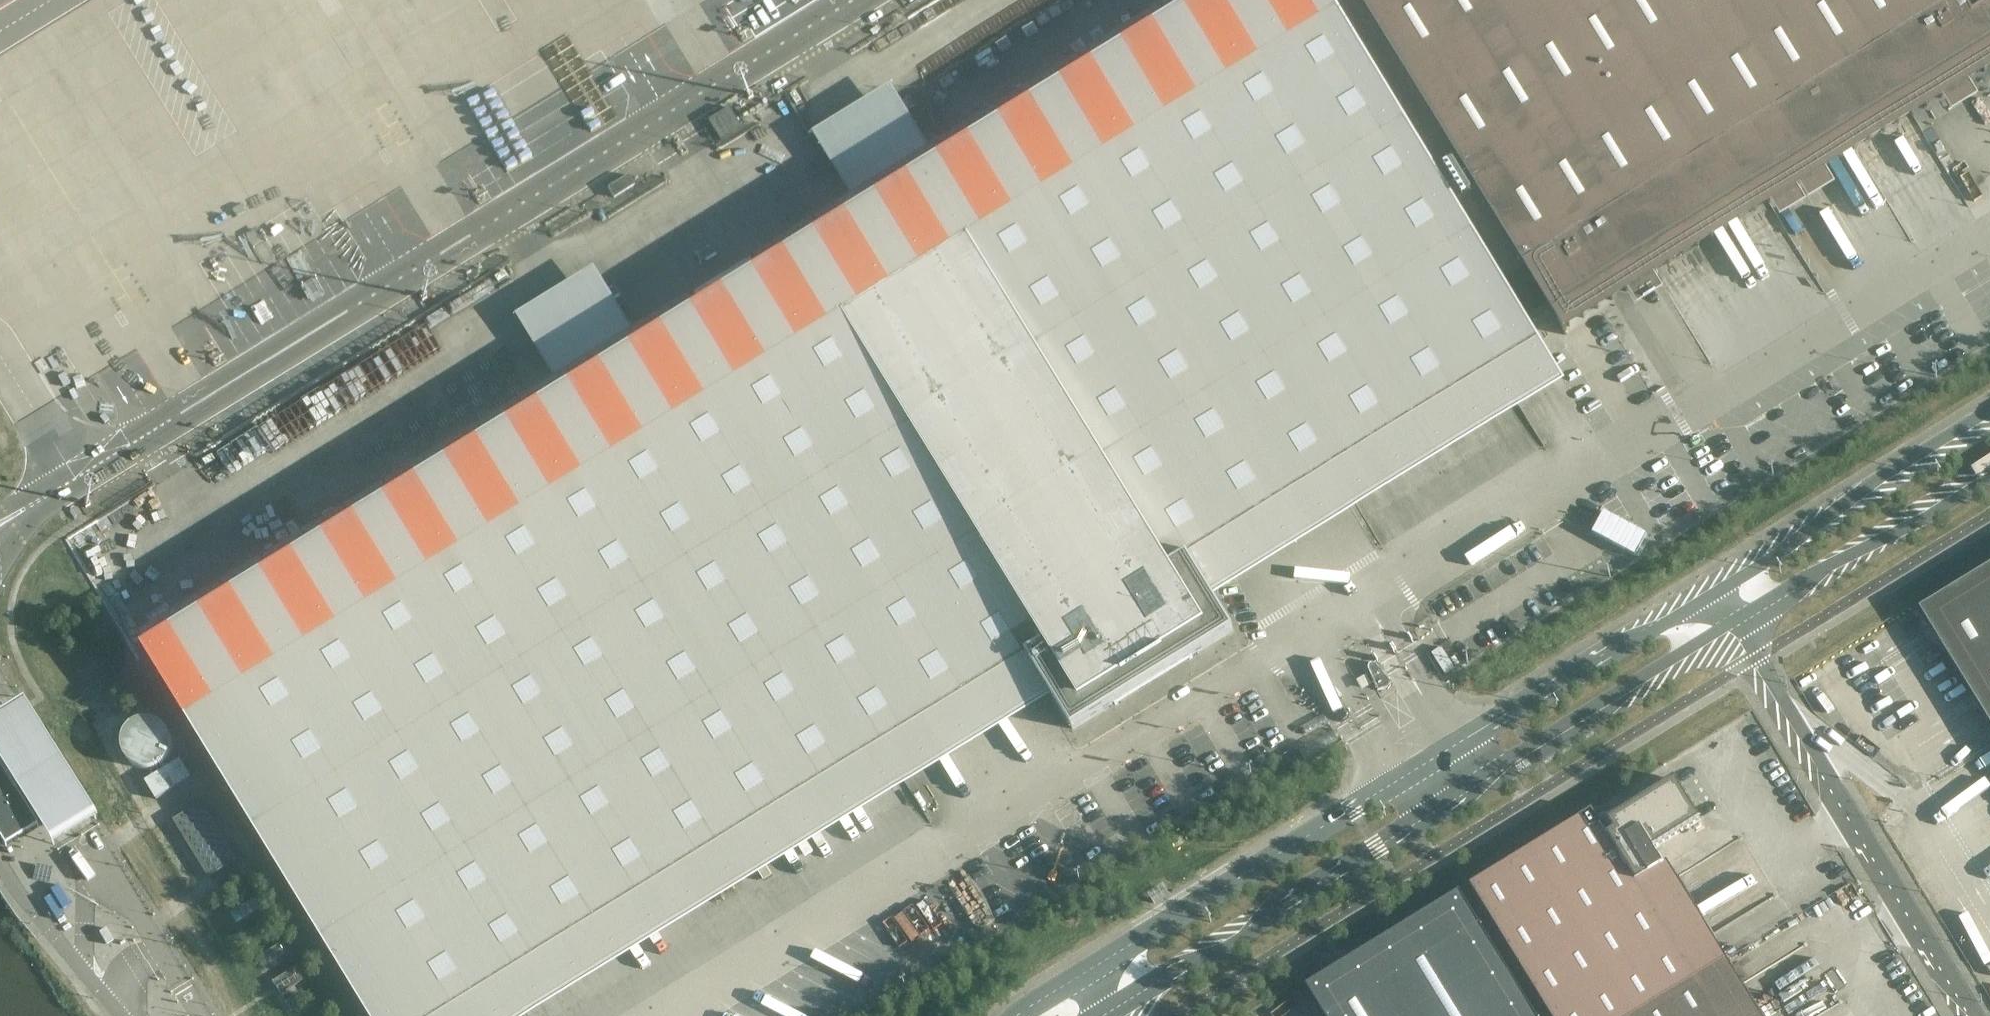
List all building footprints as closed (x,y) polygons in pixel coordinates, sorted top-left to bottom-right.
[(369,1015),(438,1015),(500,978),(882,744),(1027,655),(1072,729),(1238,628),(1194,556),(1334,469),(1496,370),(1542,342),(1331,0),(1206,0),(925,172),(881,99),(830,130),(876,205),(859,215),(630,356),(584,282),(534,312),(580,387),(146,653),(148,657),(367,1012),(369,1015)] [(1529,320),(1550,307),(1566,334),(1657,278),(1772,207),(1858,155),(1915,120),(1989,74),(1989,0),(1331,0),(1529,320)] [(1919,609),(1989,724),(1989,565),(1919,609)] [(1369,671),(1378,692),(1386,691),(1390,685),(1377,667),(1376,666),(1374,666),(1372,665),(1371,665),(1370,666),(1369,668),(1368,669),(1369,671)] [(40,825),(52,845),(64,837),(86,824),(93,820),(36,727),(19,700),(13,705),(0,712),(0,760),(40,825)] [(149,770),(157,768),(164,764),(169,757),(172,749),(172,741),(170,733),(165,726),(158,722),(150,720),(141,720),(134,723),(127,729),(123,736),(122,744),(123,752),(127,760),(133,766),(141,769),(149,770)] [(40,825),(0,760),(0,837),(5,846),(40,825)] [(192,778),(181,760),(146,781),(157,799),(158,798),(192,778)] [(1471,883),(1551,1015),(1755,1015),(1737,987),(1723,963),(1707,937),(1673,880),(1653,848),(1700,820),(1674,778),(1600,822),(1593,810),(1471,883)] [(174,820),(209,877),(238,859),(203,802),(174,820)] [(1307,986),(1325,1015),(1536,1015),(1461,893),(1345,963),(1342,965),(1307,986)] [(255,899),(231,914),(237,924),(262,909),(255,899)] [(258,957),(265,968),(290,953),(283,942),(258,957)] [(273,981),(281,994),(306,979),(298,966),(273,981)] [(286,1002),(292,1012),(300,1007),(294,997),(286,1002)]
